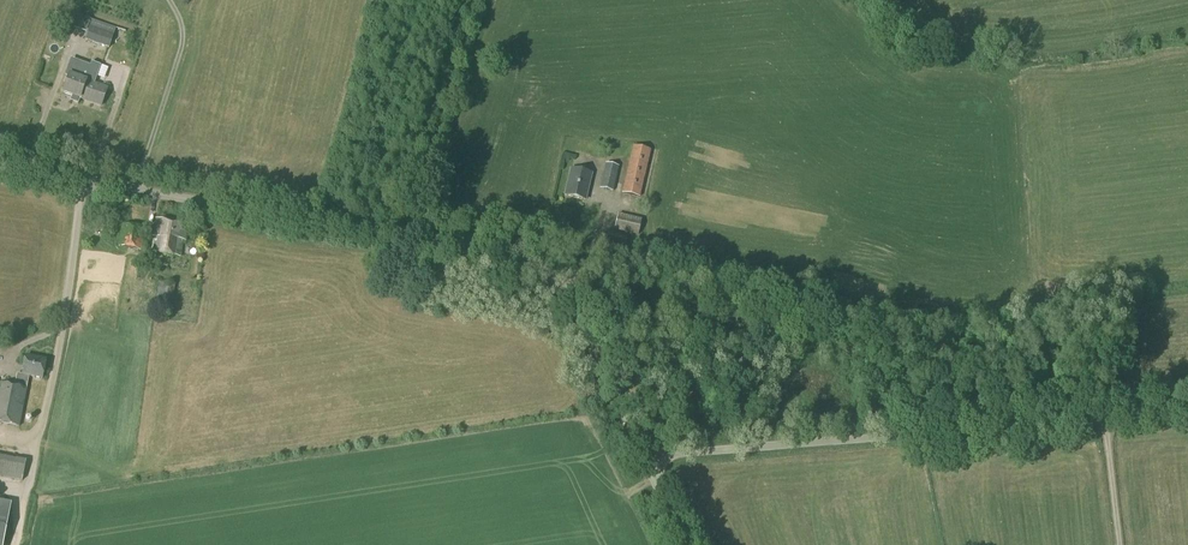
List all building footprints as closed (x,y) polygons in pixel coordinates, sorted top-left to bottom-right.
[(108,49),(116,28),(92,20),(85,41),(108,49)] [(97,79),(106,54),(92,49),(88,61),(92,62),(88,74),(77,70),(74,77),(69,76),(63,93),(74,97),(72,100),(79,102),(80,99),(101,106),(107,89),(94,84),(96,79),(97,79)] [(640,198),(651,151),(633,146),(622,194),(640,198)] [(613,192),(618,167),(605,164),(600,189),(613,192)] [(586,201),(592,174),(571,170),(565,196),(586,201)] [(638,236),(641,220),(617,214),(614,231),(638,236)] [(185,241),(188,225),(156,220),(153,236),(156,237),(153,252),(180,257),(182,240),(185,241)] [(141,251),(145,229),(122,225),(118,247),(141,251)] [(623,252),(627,238),(608,233),(604,247),(623,252)] [(170,313),(175,286),(159,283),(155,310),(170,313)] [(45,361),(25,357),(22,376),(16,375),(14,387),(0,385),(0,424),(18,427),(28,377),(41,380),(45,361)] [(23,478),(26,459),(0,455),(0,475),(23,478)] [(8,505),(0,504),(0,544),(1,544),(8,505)]
